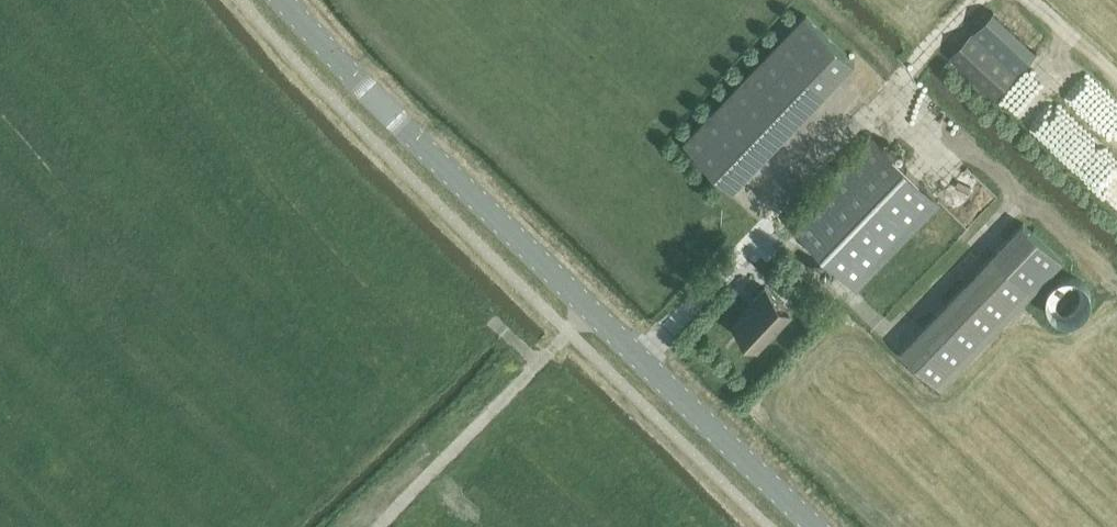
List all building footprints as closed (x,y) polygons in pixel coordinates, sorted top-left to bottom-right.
[(1041,47),(997,7),(948,61),(991,101),(1041,47)] [(807,15),(684,143),(732,189),(855,62),(807,15)] [(790,225),(854,287),(938,201),(873,138),(790,225)] [(1024,223),(995,253),(902,350),(941,387),(1062,261),(1062,260),(1024,223)] [(734,324),(758,347),(791,312),(765,287),(753,299),(755,302),(734,324)]
